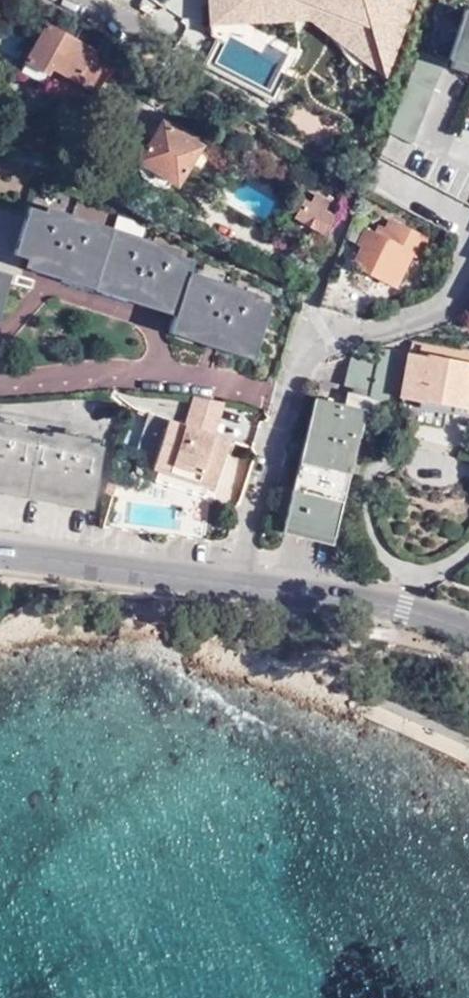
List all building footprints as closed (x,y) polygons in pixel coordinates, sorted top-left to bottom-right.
[(251,4),(287,26),(308,6),(322,13),(328,2),(365,23),(378,0),(253,0),(251,4)] [(467,12),(456,52),(468,55),(468,13),(467,12)] [(27,64),(48,75),(51,69),(90,90),(101,67),(90,62),(95,50),(47,25),(27,64)] [(453,62),(468,65),(468,55),(456,52),(453,62)] [(375,161),(463,200),(468,188),(468,173),(410,145),(442,65),(418,53),(375,161)] [(22,72),(43,84),(48,75),(27,64),(22,72)] [(265,96),(273,81),(248,68),(240,83),(265,96)] [(136,170),(152,185),(170,164),(179,155),(181,152),(149,122),(120,155),(123,158),(121,161),(119,164),(118,166),(118,169),(119,172),(121,174),(124,176),(128,176),(131,174),(136,170)] [(187,161),(179,155),(170,164),(178,171),(187,161)] [(329,200),(309,190),(295,217),(323,232),(333,212),(325,207),(329,200)] [(137,303),(163,312),(160,322),(245,351),(259,304),(189,279),(194,261),(179,255),(180,249),(46,206),(44,211),(30,207),(15,254),(31,260),(28,268),(54,277),(137,303)] [(427,242),(393,224),(384,240),(365,231),(360,241),(365,244),(354,267),(392,288),(410,256),(418,260),(427,242)] [(12,274),(0,270),(0,317),(12,274)] [(213,350),(242,359),(245,351),(160,322),(157,332),(213,350)] [(346,398),(344,409),(364,414),(374,416),(377,403),(388,406),(400,353),(376,350),(375,356),(369,354),(363,354),(356,355),(353,356),(348,357),(342,386),(349,388),(367,391),(365,402),(346,398)] [(468,407),(468,369),(430,361),(430,365),(412,361),(404,397),(421,402),(419,409),(453,415),(456,404),(468,407)] [(367,391),(349,388),(346,398),(365,402),(367,391)] [(198,483),(196,489),(211,494),(226,445),(210,440),(219,410),(189,402),(180,431),(147,420),(136,456),(152,462),(150,469),(198,483)] [(291,495),(299,495),(321,405),(314,403),(303,446),(291,495)] [(456,404),(453,415),(468,418),(468,407),(456,404)] [(344,409),(321,405),(299,495),(291,495),(285,524),(336,535),(364,414),(344,409)] [(0,426),(0,485),(85,498),(94,440),(0,426)] [(166,487),(159,511),(168,513),(175,489),(194,495),(196,489),(198,483),(150,469),(146,481),(166,487)] [(282,534),(334,546),(336,535),(285,524),(282,534)]
